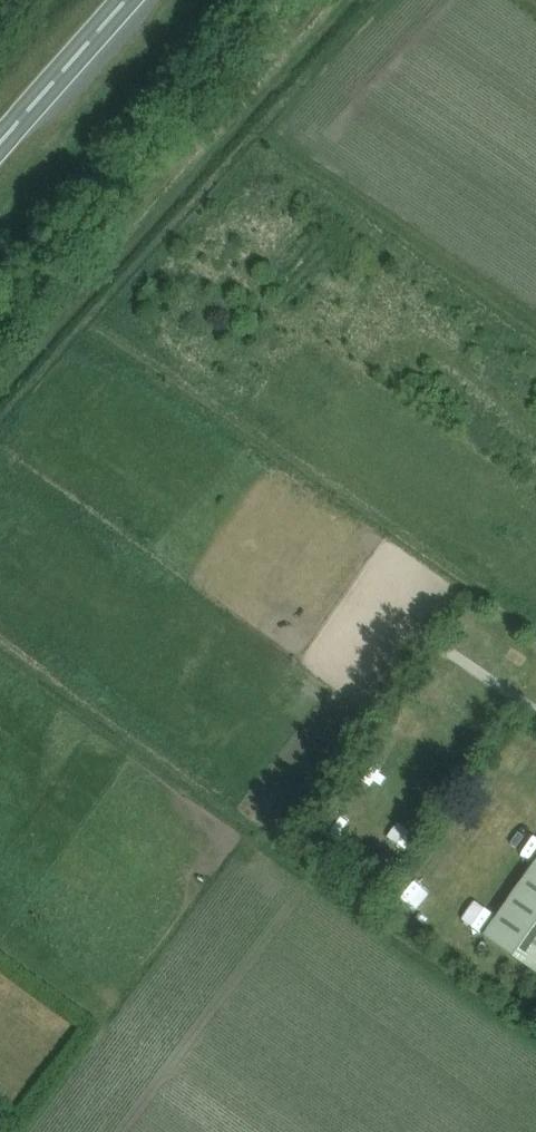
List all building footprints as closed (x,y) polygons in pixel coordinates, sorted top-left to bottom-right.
[(485,937),(535,972),(535,864),(485,937)]
